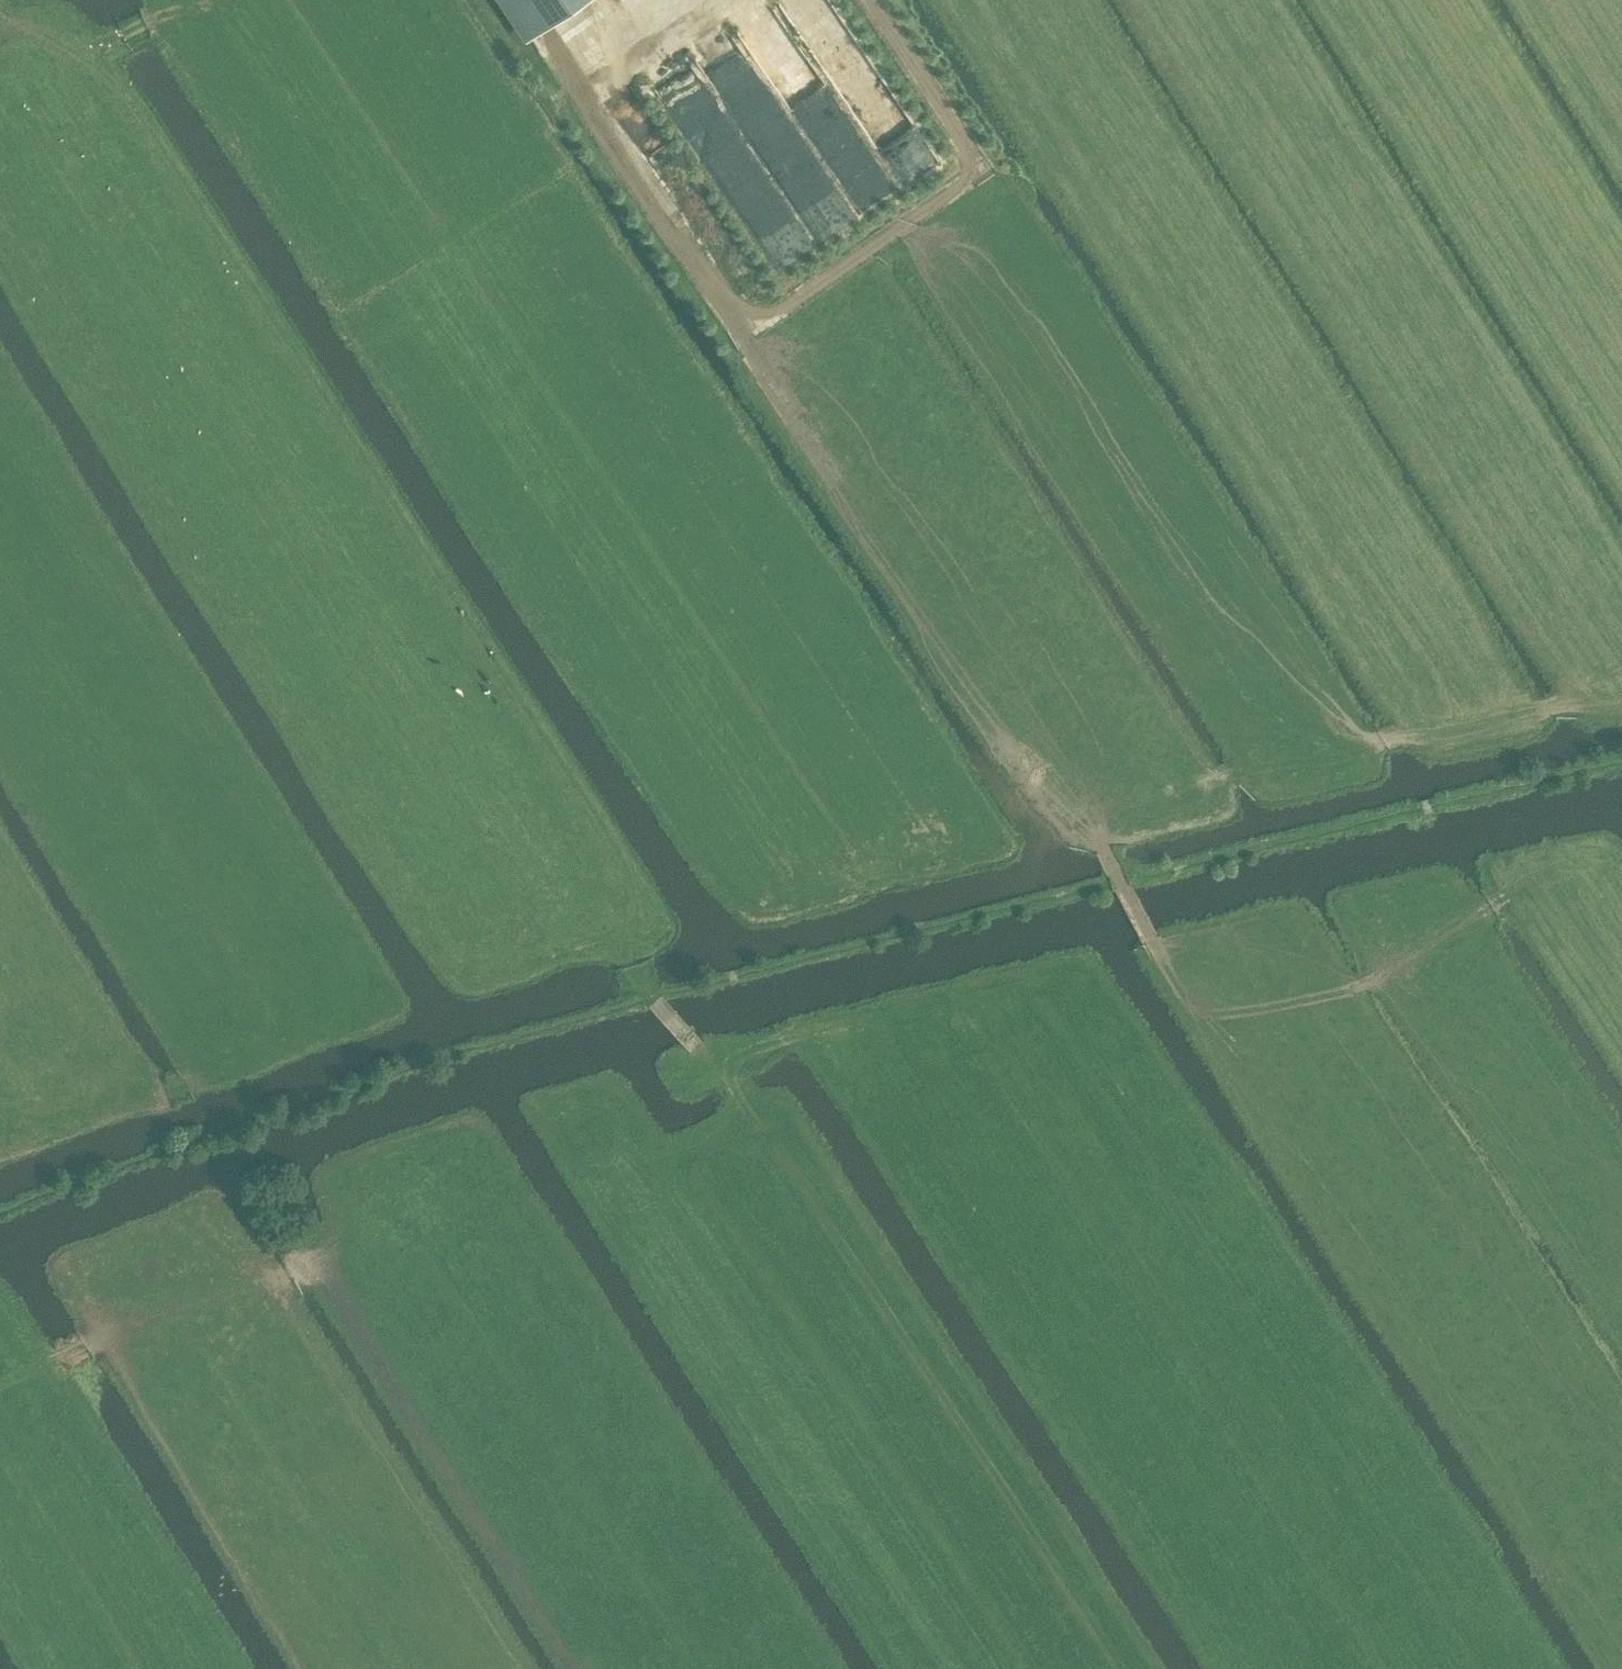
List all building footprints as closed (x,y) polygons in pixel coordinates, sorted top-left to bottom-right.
[(525,40),(584,0),(497,0),(525,40)] [(61,18),(54,27),(72,41),(78,32),(61,18)]
